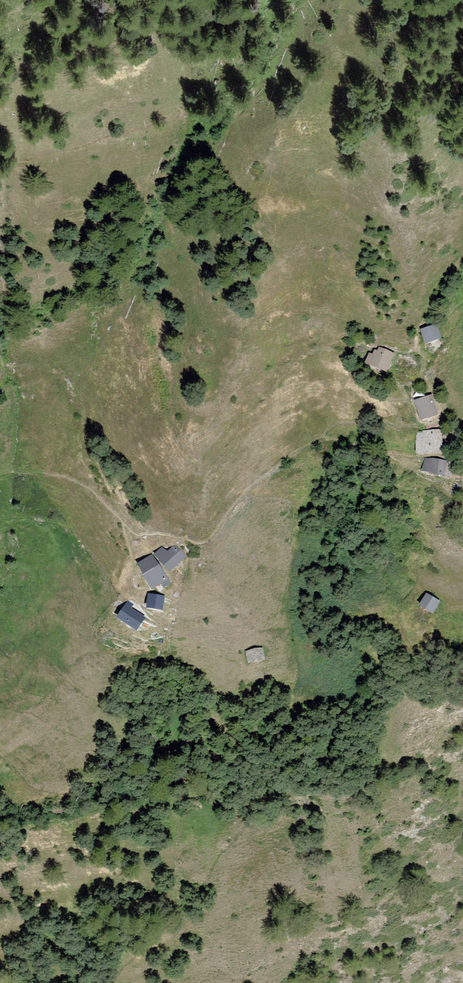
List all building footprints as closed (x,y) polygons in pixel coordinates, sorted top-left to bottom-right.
[(426,344),(443,341),(441,326),(424,328),(426,344)] [(436,395),(416,400),(421,422),(441,417),(436,395)] [(424,435),(395,431),(393,447),(421,451),(424,435)] [(447,477),(450,462),(428,457),(425,473),(447,477)] [(158,557),(173,573),(189,558),(174,542),(158,557)] [(155,554),(139,566),(157,592),(173,581),(155,554)] [(429,593),(421,606),(435,615),(444,602),(429,593)] [(151,610),(167,611),(168,596),(152,595),(151,610)] [(128,605),(120,620),(142,632),(151,617),(128,605)] [(265,647),(248,652),(251,664),(268,660),(265,647)]
